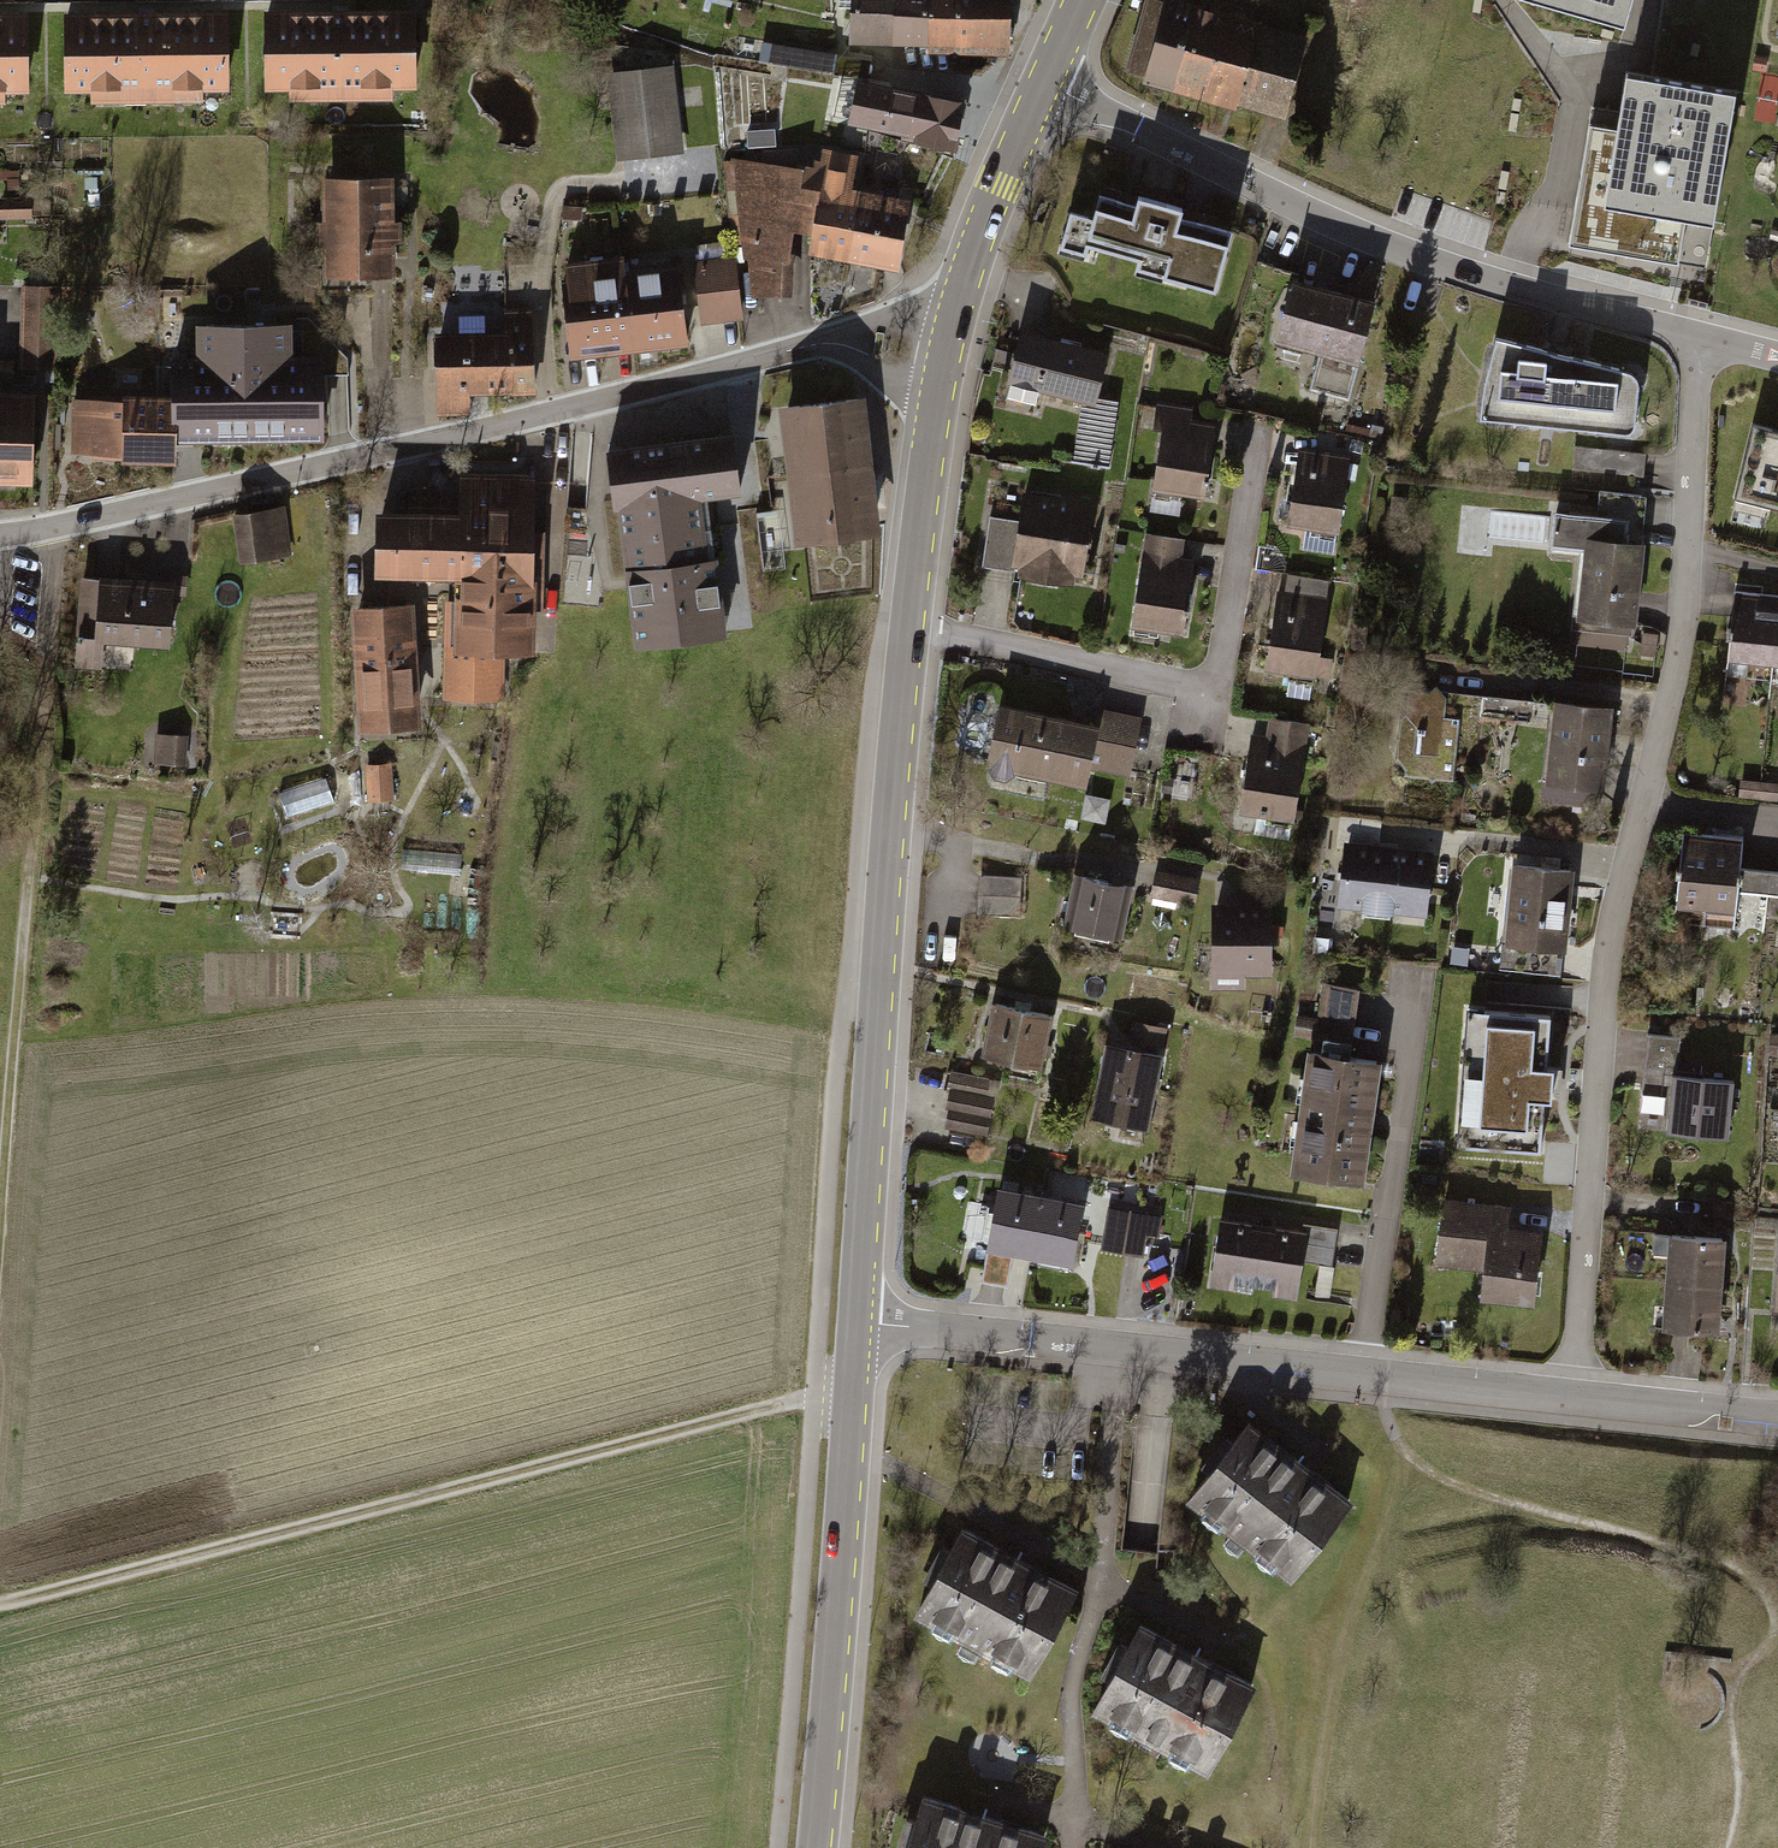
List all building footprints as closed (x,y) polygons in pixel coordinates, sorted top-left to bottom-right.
[(839,7),(852,7),(851,39),(892,41),(892,0),(839,0),(839,7)] [(892,41),(927,41),(928,0),(892,0),(892,41)] [(927,41),(953,41),(954,0),(928,0),(927,41)] [(953,41),(989,42),(991,0),(954,0),(953,41)] [(989,42),(1008,43),(1009,0),(991,0),(989,42)] [(1130,68),(1174,81),(1195,13),(1152,0),(1149,0),(1130,68)] [(1569,9),(1572,0),(1538,0),(1569,9)] [(1569,9),(1624,24),(1631,0),(1572,0),(1569,9)] [(1195,13),(1174,81),(1204,89),(1229,5),(1214,1),(1210,17),(1195,13)] [(1229,5),(1204,89),(1285,111),(1304,42),(1238,25),(1242,9),(1229,5)] [(230,15),(74,16),(74,102),(93,102),(93,112),(206,111),(206,101),(230,101),(230,15)] [(0,16),(0,114),(6,114),(6,102),(32,102),(31,16),(0,16)] [(421,16),(265,17),(266,101),(290,101),(290,110),(392,110),(392,100),(421,100),(421,16)] [(769,64),(871,81),(874,61),(772,44),(769,64)] [(678,69),(613,75),(621,160),(687,153),(678,69)] [(1568,243),(1625,253),(1641,164),(1665,168),(1680,81),(1627,72),(1617,127),(1590,122),(1568,243)] [(1736,91),(1680,81),(1665,168),(1641,164),(1625,253),(1677,262),(1685,217),(1713,221),(1736,91)] [(963,103),(858,82),(850,122),(904,132),(902,138),(954,148),(963,103)] [(769,144),(766,158),(797,164),(800,150),(769,144)] [(820,169),(725,161),(733,240),(749,238),(758,291),(785,290),(790,225),(813,228),(810,250),(850,256),(861,192),(848,189),(855,156),(825,149),(820,169)] [(387,182),(328,182),(329,271),(388,270),(388,241),(399,241),(399,222),(387,222),(387,182)] [(908,200),(861,192),(850,256),(897,265),(908,200)] [(1126,219),(1091,210),(1089,218),(1066,212),(1058,243),(1160,270),(1158,279),(1212,293),(1225,244),(1172,230),(1178,209),(1131,197),(1126,219)] [(0,203),(1,222),(35,222),(35,202),(0,203)] [(564,266),(575,365),(642,358),(633,272),(631,258),(564,266)] [(688,266),(633,272),(642,358),(698,351),(688,266)] [(1382,304),(1300,283),(1283,349),(1325,360),(1317,391),(1358,401),(1382,304)] [(61,290),(23,289),(21,368),(59,369),(61,290)] [(505,337),(441,337),(441,413),(476,413),(476,400),(489,400),(536,400),(536,323),(535,308),(505,308),(505,337)] [(285,324),(203,325),(203,362),(173,362),(173,403),(175,403),(175,430),(322,429),(321,361),(285,361),(285,324)] [(1619,369),(1496,337),(1488,369),(1500,372),(1498,396),(1513,397),(1511,421),(1600,430),(1601,421),(1634,424),(1638,387),(1617,386),(1619,369)] [(1110,358),(1024,338),(1008,407),(1039,414),(1041,408),(1074,416),(1076,407),(1084,409),(1076,465),(1112,470),(1121,405),(1100,402),(1110,358)] [(0,361),(0,376),(16,377),(16,362),(0,361)] [(40,401),(0,399),(0,490),(36,492),(40,401)] [(173,403),(75,400),(73,452),(174,455),(175,430),(175,403),(173,403)] [(874,529),(858,400),(785,409),(800,538),(874,529)] [(1214,502),(1220,429),(1197,427),(1198,410),(1161,406),(1158,434),(1168,435),(1162,497),(1214,502)] [(1753,424),(1734,498),(1777,509),(1777,430),(1753,424)] [(605,457),(614,524),(617,523),(624,581),(717,570),(710,509),(741,505),(733,441),(605,457)] [(1646,453),(1574,445),(1571,469),(1643,476),(1646,453)] [(1354,458),(1302,451),(1291,528),(1344,535),(1354,458)] [(460,527),(376,526),(375,591),(455,593),(454,668),(533,669),(533,623),(544,623),(546,541),(535,541),(536,486),(461,484),(460,527)] [(1088,584),(1098,507),(1032,498),(1028,527),(994,522),(988,570),(1088,584)] [(1550,549),(1586,553),(1579,623),(1637,629),(1646,545),(1627,543),(1630,521),(1554,512),(1550,549)] [(291,563),(285,515),(236,522),(242,570),(291,563)] [(777,516),(756,519),(763,576),(785,574),(777,516)] [(1188,541),(1149,536),(1136,635),(1191,642),(1201,564),(1185,562),(1188,541)] [(624,581),(633,655),(726,644),(717,570),(624,581)] [(180,585),(102,578),(97,643),(80,642),(77,673),(104,675),(107,645),(174,651),(180,585)] [(1774,663),(1777,622),(1777,596),(1736,592),(1729,659),(1774,663)] [(1334,602),(1281,595),(1271,677),(1290,679),(1288,701),(1315,704),(1318,682),(1334,685),(1337,663),(1326,662),(1334,602)] [(417,612),(350,616),(357,744),(424,741),(417,612)] [(251,631),(240,632),(240,653),(251,653),(251,631)] [(1459,720),(1445,719),(1447,700),(1437,687),(1432,692),(1404,689),(1397,759),(1407,769),(1406,776),(1430,778),(1433,781),(1436,779),(1454,780),(1459,720)] [(1555,702),(1546,786),(1606,793),(1615,708),(1555,702)] [(1098,728),(1002,710),(989,776),(1093,795),(1098,773),(1138,780),(1149,720),(1101,712),(1098,728)] [(1272,738),(1256,736),(1246,820),(1303,828),(1316,726),(1274,721),(1272,738)] [(194,744),(154,743),(153,773),(193,775),(194,744)] [(396,808),(393,770),(368,772),(371,810),(396,808)] [(290,815),(337,802),(330,775),(282,788),(290,815)] [(1114,806),(1089,801),(1084,823),(1109,828),(1114,806)] [(1379,846),(1382,820),(1340,816),(1337,844),(1344,845),(1344,843),(1379,846)] [(1676,922),(1707,924),(1714,832),(1683,830),(1676,922)] [(1746,834),(1714,832),(1707,924),(1740,926),(1742,898),(1744,866),(1746,834)] [(1344,845),(1337,909),(1427,919),(1435,852),(1379,846),(1344,843),(1344,845)] [(464,860),(403,856),(403,872),(463,876),(464,860)] [(1514,865),(1506,948),(1567,954),(1575,871),(1514,865)] [(1772,868),(1744,866),(1742,898),(1770,900),(1772,868)] [(1770,900),(1777,900),(1777,869),(1772,868),(1770,900)] [(1130,882),(1073,869),(1060,928),(1117,940),(1130,882)] [(1198,882),(1153,875),(1150,900),(1194,906),(1198,882)] [(1024,918),(1025,880),(980,877),(979,916),(1024,918)] [(1272,903),(1209,904),(1212,989),(1247,988),(1247,972),(1273,972),(1272,903)] [(1318,1033),(1356,1039),(1364,987),(1326,981),(1318,1033)] [(1053,1017),(991,1004),(981,1056),(1042,1068),(1053,1017)] [(1553,1070),(1557,1018),(1472,1012),(1462,1147),(1547,1154),(1551,1103),(1559,1104),(1562,1071),(1553,1070)] [(1129,1049),(1105,1044),(1091,1116),(1151,1127),(1166,1050),(1169,1051),(1173,1029),(1134,1022),(1129,1049)] [(1646,1089),(1673,1091),(1674,1077),(1678,1038),(1650,1035),(1646,1089)] [(1294,1177),(1368,1187),(1386,1063),(1312,1053),(1294,1177)] [(1673,1091),(1670,1133),(1730,1138),(1734,1081),(1674,1077),(1673,1091)] [(989,1135),(995,1100),(956,1093),(950,1129),(989,1135)] [(1045,1195),(1000,1187),(989,1250),(1033,1258),(1045,1195)] [(1085,1202),(1045,1195),(1033,1258),(1074,1265),(1085,1202)] [(1437,1266),(1487,1272),(1484,1302),(1539,1308),(1547,1232),(1512,1229),(1514,1206),(1444,1199),(1437,1266)] [(1164,1215),(1109,1206),(1101,1250),(1145,1257),(1148,1235),(1160,1237),(1164,1215)] [(1213,1280),(1257,1287),(1265,1231),(1254,1229),(1254,1225),(1222,1220),(1213,1280)] [(1302,1232),(1310,1234),(1306,1262),(1334,1267),(1339,1230),(1303,1225),(1302,1232)] [(1278,1233),(1265,1231),(1257,1287),(1301,1294),(1306,1262),(1310,1234),(1302,1232),(1279,1229),(1278,1233)] [(1722,1238),(1654,1233),(1653,1251),(1670,1252),(1668,1281),(1719,1285),(1722,1238)] [(1719,1285),(1668,1281),(1665,1327),(1716,1330),(1719,1285)] [(1359,1505),(1253,1427),(1238,1447),(1230,1442),(1206,1474),(1214,1480),(1193,1507),(1299,1585),(1359,1505)] [(1074,1584),(962,1524),(949,1546),(941,1542),(922,1578),(930,1582),(914,1612),(1027,1672),(1074,1584)] [(1262,1696),(1146,1633),(1134,1655),(1126,1650),(1106,1686),(1114,1690),(1098,1720),(1213,1784),(1262,1696)] [(929,1803),(921,1827),(912,1824),(904,1847),(1053,1847),(1054,1845),(929,1803)]
